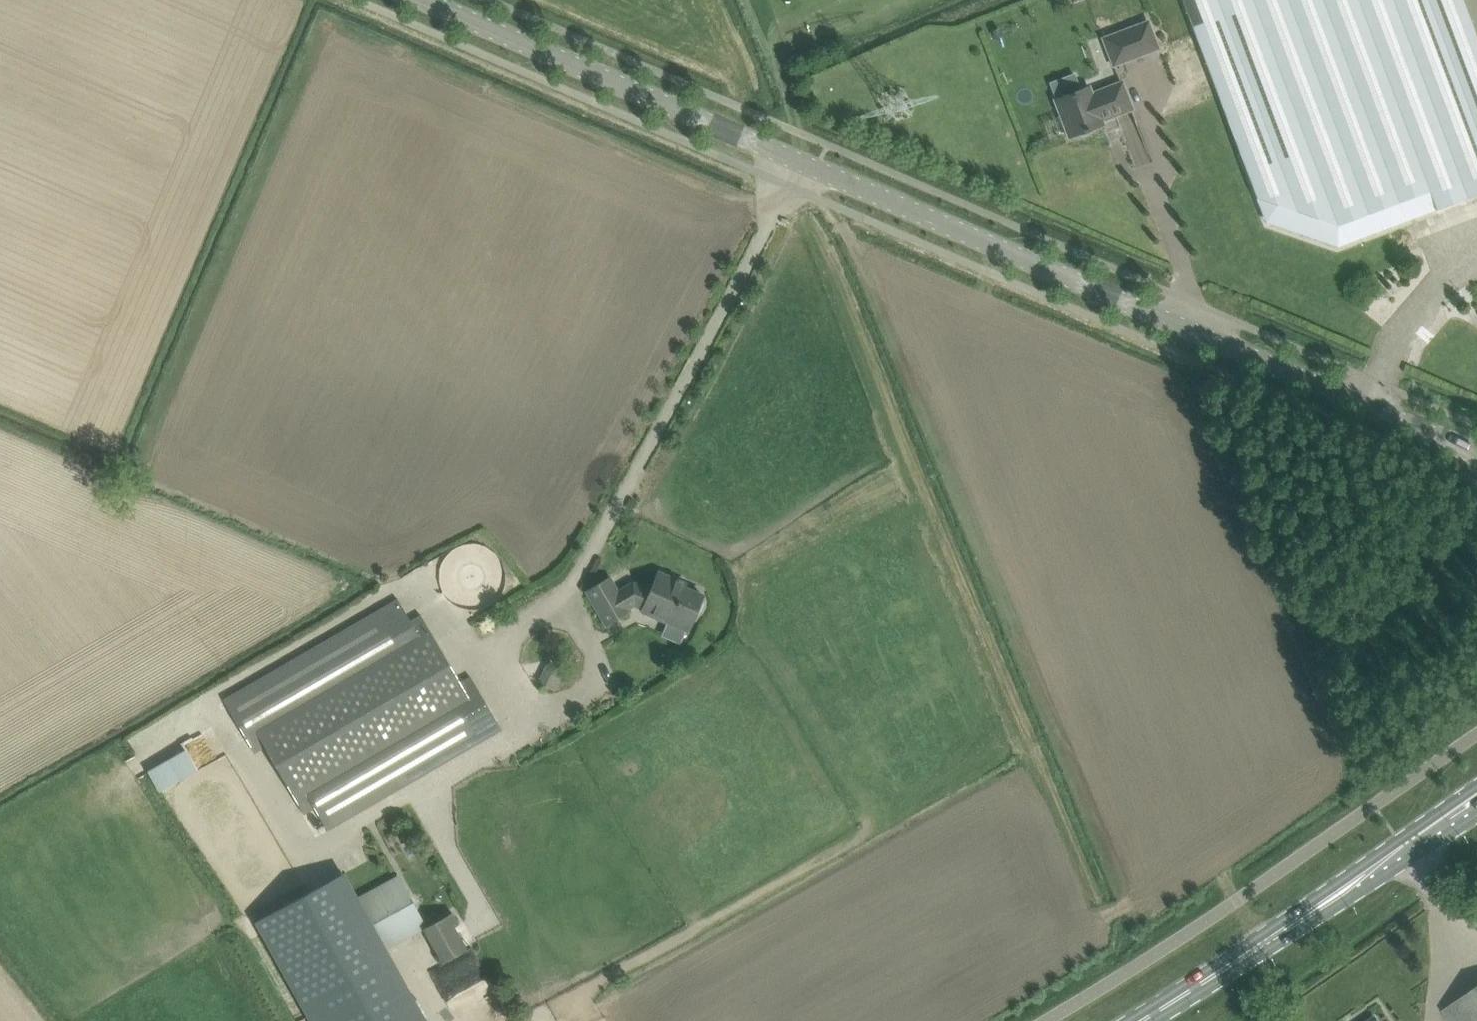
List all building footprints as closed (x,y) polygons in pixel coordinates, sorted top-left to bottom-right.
[(1257,198),(1338,225),(1430,191),(1437,211),(1476,196),(1476,37),(1463,0),(1183,0),(1257,198)] [(1104,38),(1114,65),(1159,48),(1148,21),(1104,38)] [(1055,98),(1058,106),(1069,137),(1078,133),(1080,134),(1081,134),(1082,134),(1083,134),(1084,134),(1085,134),(1087,134),(1088,133),(1089,133),(1090,132),(1091,132),(1092,131),(1093,130),(1093,129),(1094,128),(1095,127),(1104,124),(1102,118),(1114,114),(1114,116),(1116,115),(1117,115),(1131,109),(1133,109),(1122,82),(1094,92),(1091,84),(1083,87),(1081,88),(1055,98)] [(703,595),(685,587),(676,583),(677,579),(659,572),(652,590),(634,583),(619,592),(610,578),(588,591),(608,626),(632,612),(631,609),(634,607),(639,608),(640,612),(688,632),(703,595)] [(399,599),(224,700),(255,753),(265,747),(305,815),(315,808),(328,830),(502,729),(471,676),(461,682),(422,615),(412,621),(399,599)] [(360,895),(348,902),(377,953),(389,946),(427,925),(399,874),(360,895)] [(1444,1011),(1451,1020),(1476,1020),(1476,988),(1444,1011)]
